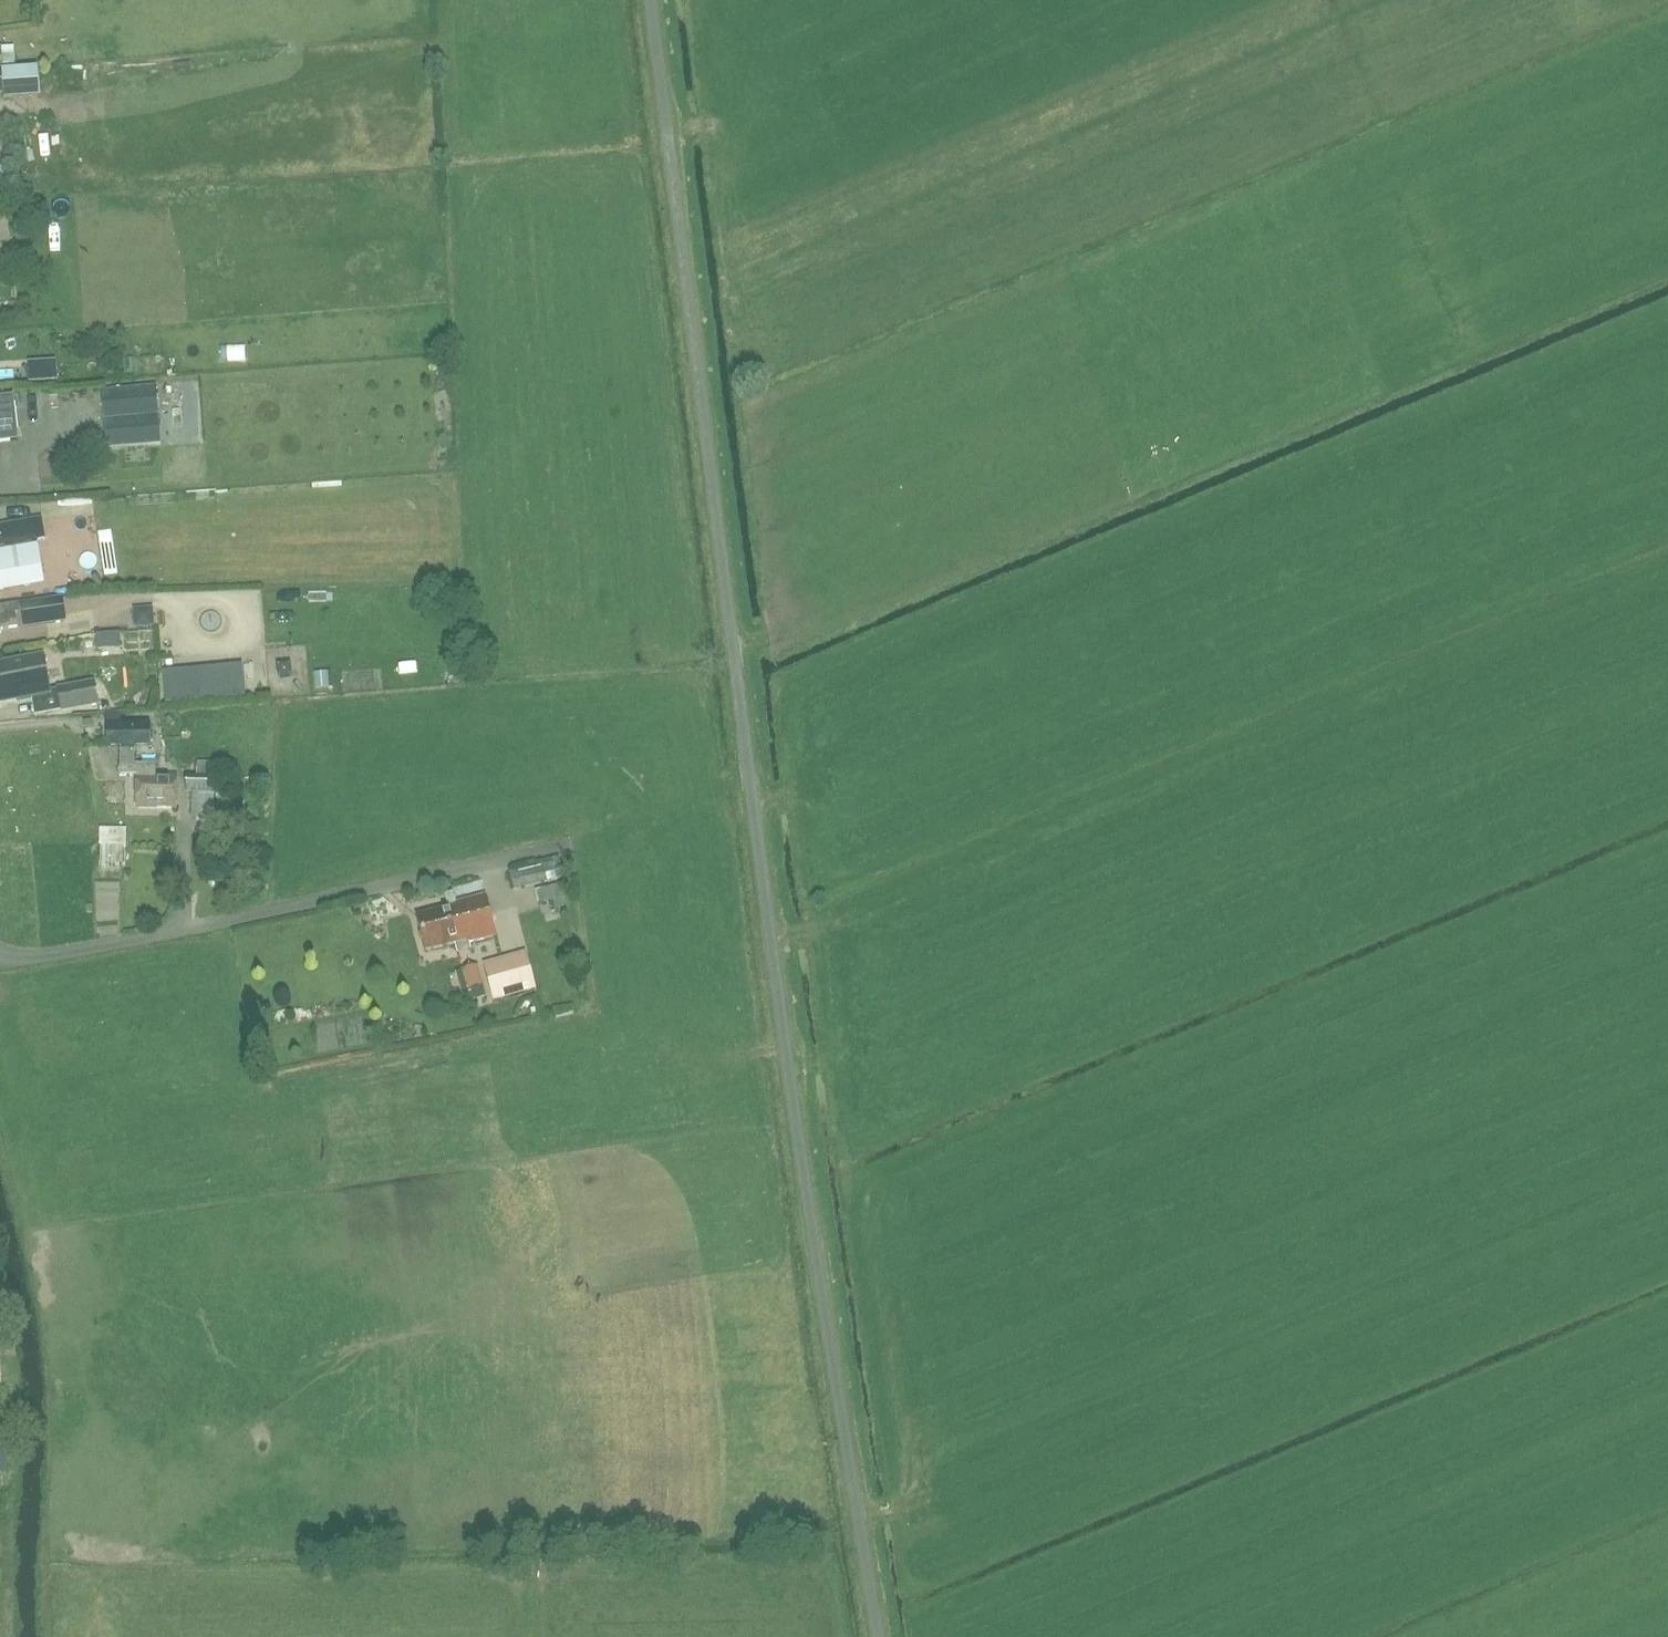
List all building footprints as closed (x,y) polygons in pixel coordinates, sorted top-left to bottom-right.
[(0,44),(0,67),(2,67),(2,71),(0,71),(0,92),(3,92),(4,98),(40,96),(38,66),(15,67),(14,45),(1,46),(1,44),(0,44)] [(18,264),(17,236),(0,236),(0,264),(18,264)] [(157,415),(155,386),(101,390),(103,419),(157,415)] [(18,439),(13,394),(0,396),(0,441),(18,439)] [(105,448),(159,444),(157,415),(103,419),(105,448)] [(40,517),(0,524),(0,541),(34,535),(34,539),(44,537),(40,517)] [(24,584),(20,565),(39,562),(34,539),(34,535),(0,541),(0,589),(24,584)] [(20,604),(21,611),(23,626),(64,620),(61,598),(20,604)] [(0,607),(0,628),(17,625),(14,612),(6,614),(5,606),(0,607)] [(53,697),(46,659),(0,668),(0,705),(34,698),(35,701),(53,697)] [(290,665),(278,666),(279,677),(291,676),(290,665)] [(164,672),(167,701),(182,700),(180,671),(164,672)] [(314,672),(315,689),(327,688),(326,672),(314,672)] [(64,713),(99,707),(95,685),(60,691),(64,713)] [(135,806),(175,807),(175,775),(154,775),(155,764),(134,764),(134,744),(148,744),(148,721),(106,720),(106,726),(106,744),(120,744),(119,772),(136,772),(135,806)] [(191,792),(190,819),(212,820),(213,792),(220,792),(219,813),(230,813),(231,774),(185,773),(185,792),(191,792)] [(124,863),(126,826),(101,825),(99,862),(124,863)] [(557,859),(508,872),(513,889),(561,876),(557,859)] [(564,907),(559,882),(535,887),(540,911),(564,907)] [(460,921),(489,914),(483,894),(455,901),(456,904),(415,915),(420,932),(461,923),(460,921)] [(461,923),(420,932),(425,950),(466,939),(467,942),(494,935),(489,914),(460,921),(461,923)] [(526,953),(483,963),(492,999),(535,987),(526,953)] [(486,997),(478,964),(455,970),(460,991),(467,989),(470,1001),(486,997)]
